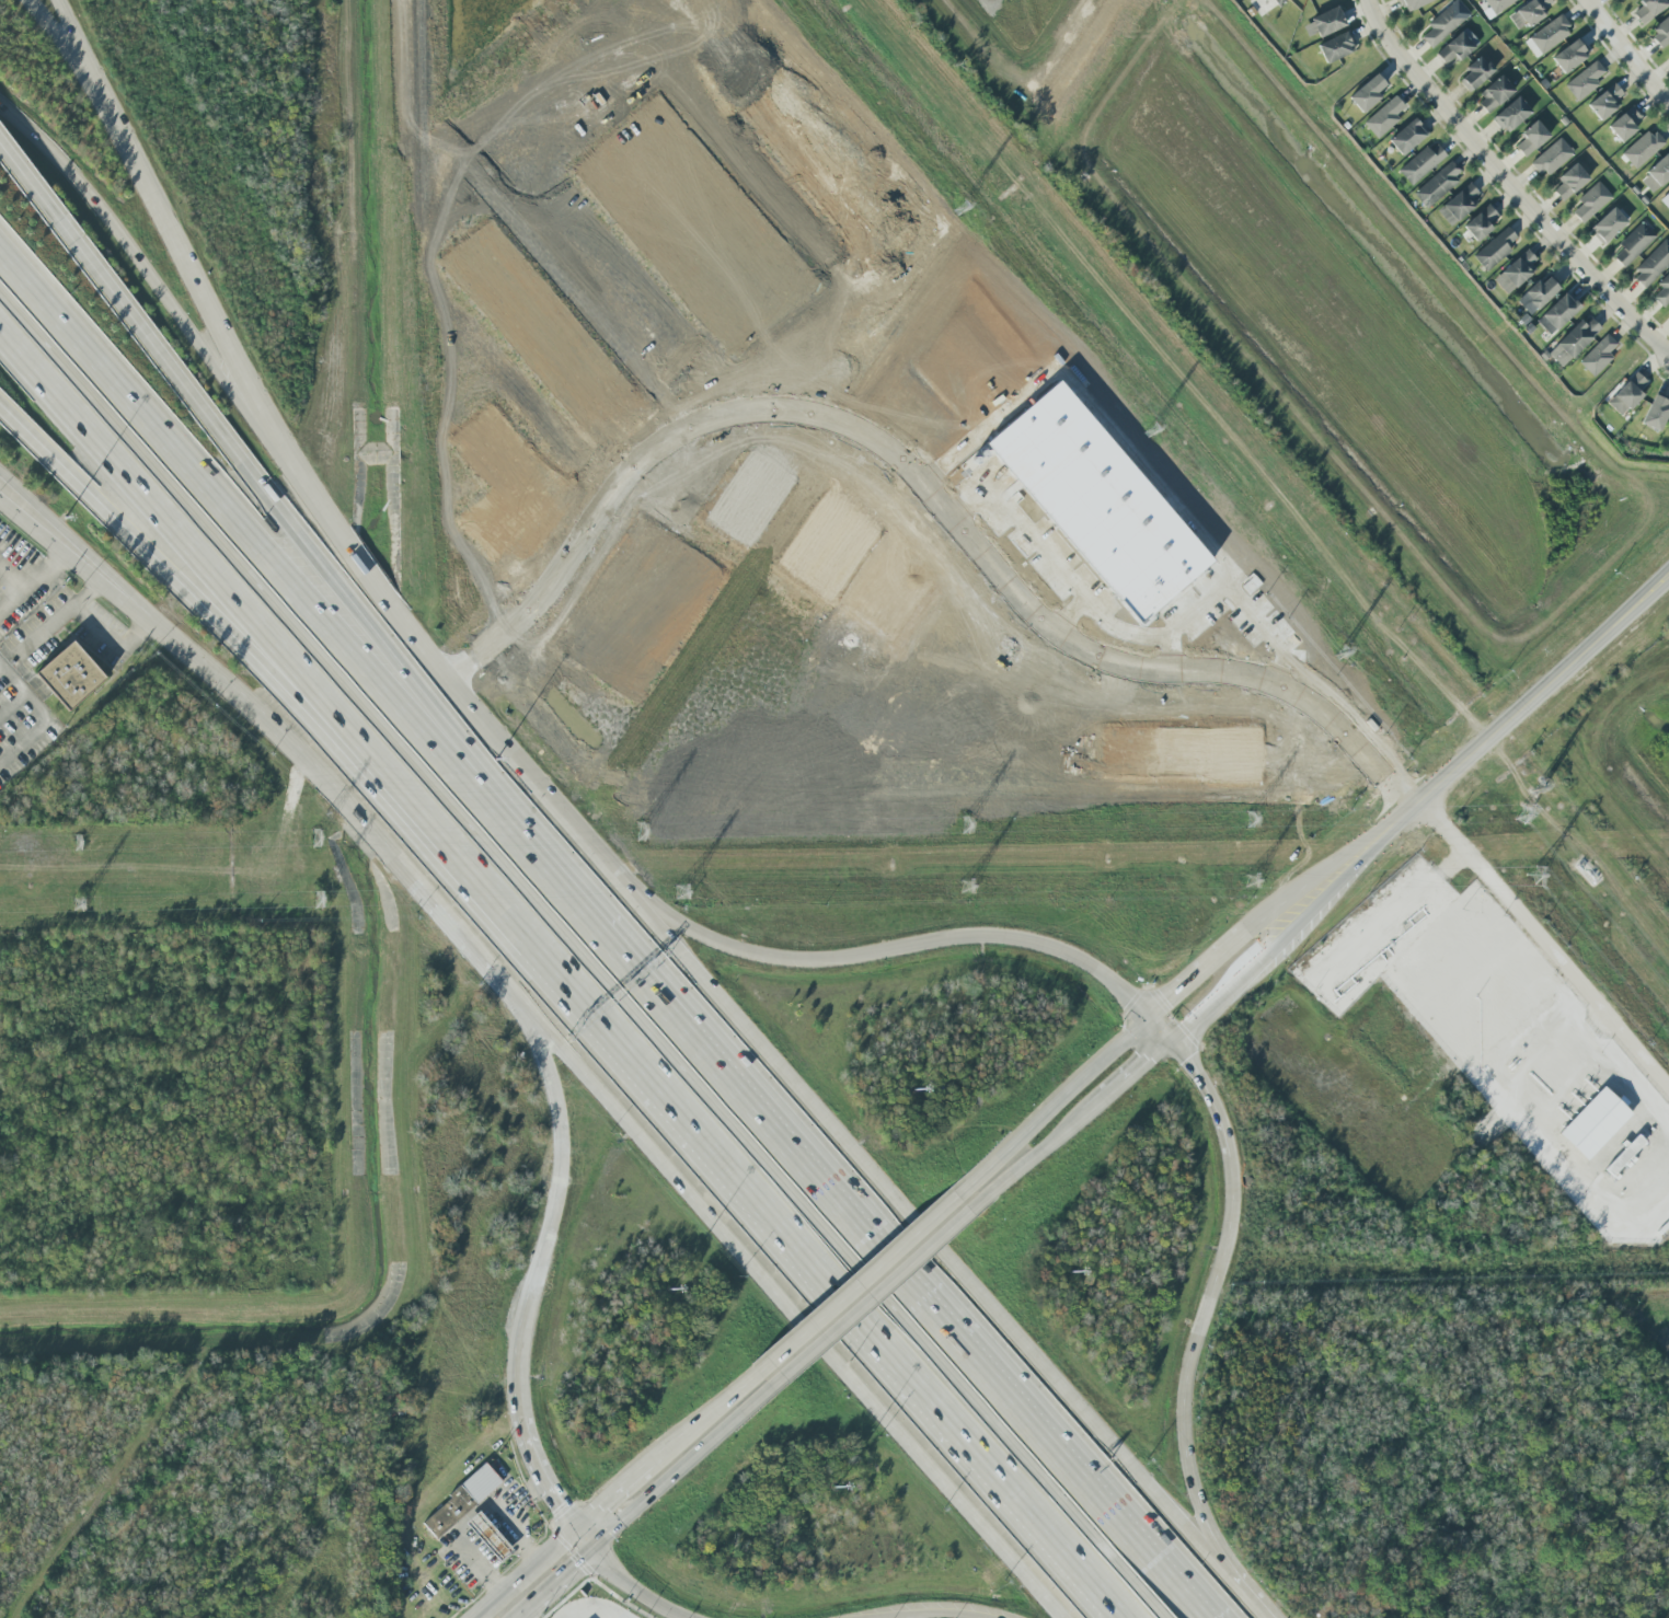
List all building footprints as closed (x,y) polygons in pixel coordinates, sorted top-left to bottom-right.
[(1404,12),(1432,0),(1399,0),(1404,12)] [(1518,0),(1484,0),(1493,15),(1518,0)] [(1540,10),(1552,2),(1550,0),(1529,0),(1507,14),(1518,32),(1543,15),(1540,10)] [(1668,2),(1668,0),(1639,0),(1637,1),(1641,5),(1632,13),(1641,24),(1668,2)] [(1430,28),(1420,37),(1429,48),(1465,19),(1451,2),(1426,23),(1430,28)] [(1316,34),(1319,37),(1345,25),(1337,8),(1301,23),(1308,37),(1316,34)] [(1572,28),(1559,13),(1523,43),(1535,58),(1572,28)] [(1648,31),(1661,47),(1668,41),(1668,15),(1648,31)] [(1325,63),(1356,49),(1347,31),(1316,45),(1325,63)] [(1435,53),(1444,65),(1454,57),(1458,61),(1474,48),(1461,32),(1435,53)] [(1563,73),(1588,56),(1576,39),(1551,57),(1563,73)] [(1493,71),(1480,55),(1463,68),(1467,72),(1458,80),(1467,92),(1493,71)] [(1564,84),(1577,102),(1599,84),(1595,79),(1604,71),(1596,60),(1564,84)] [(1379,99),(1374,94),(1385,84),(1376,73),(1347,97),(1361,114),(1379,99)] [(1474,100),(1487,115),(1513,90),(1500,76),(1474,100)] [(1586,105),(1600,122),(1619,105),(1614,101),(1623,93),(1613,82),(1586,105)] [(1394,115),(1404,106),(1394,95),(1362,123),(1377,139),(1398,119),(1394,115)] [(1531,112),(1517,96),(1492,118),(1506,134),(1531,112)] [(1643,122),(1631,106),(1607,125),(1619,140),(1643,122)] [(1427,132),(1413,117),(1386,140),(1401,157),(1427,132)] [(1519,134),(1523,139),(1515,146),(1523,157),(1550,137),(1535,119),(1519,134)] [(1622,154),(1635,169),(1665,142),(1651,127),(1622,154)] [(1530,163),(1539,174),(1544,171),(1549,176),(1574,152),(1559,137),(1530,163)] [(1446,154),(1432,140),(1397,171),(1412,186),(1446,154)] [(1668,177),(1668,153),(1668,152),(1638,178),(1651,193),(1668,177)] [(1463,175),(1450,160),(1412,194),(1425,208),(1463,175)] [(1588,178),(1575,162),(1556,178),(1561,183),(1552,190),(1562,201),(1588,178)] [(1611,196),(1597,181),(1576,200),(1580,205),(1572,212),(1581,223),(1611,196)] [(1436,211),(1450,227),(1475,205),(1471,200),(1478,193),(1469,182),(1436,211)] [(1659,199),(1668,211),(1668,190),(1659,199)] [(1462,226),(1476,242),(1492,229),(1487,223),(1497,216),(1487,204),(1462,226)] [(1603,245),(1626,222),(1612,207),(1588,230),(1603,245)] [(1623,268),(1656,236),(1641,221),(1618,244),(1622,249),(1613,257),(1623,268)] [(1516,238),(1507,227),(1472,255),(1485,271),(1511,250),(1507,245),(1516,238)] [(1638,274),(1634,279),(1643,289),(1668,264),(1668,243),(1665,239),(1635,269),(1638,274)] [(1493,279),(1506,294),(1540,263),(1527,249),(1493,279)] [(1661,288),(1653,298),(1662,308),(1668,301),(1668,270),(1656,284),(1661,288)] [(1517,302),(1531,316),(1558,288),(1544,274),(1517,302)] [(1535,321),(1550,336),(1579,308),(1564,292),(1535,321)] [(1547,354),(1562,368),(1600,327),(1586,314),(1547,354)] [(1578,362),(1593,377),(1612,357),(1608,353),(1616,344),(1605,333),(1578,362)] [(1605,402),(1621,416),(1643,393),(1639,391),(1647,382),(1635,371),(1605,402)] [(1668,410),(1668,402),(1653,395),(1639,424),(1659,432),(1668,410)] [(105,680),(73,640),(35,672),(67,710),(105,680)] [(1558,1134),(1587,1161),(1631,1113),(1602,1087),(1558,1134)] [(1605,1170),(1613,1177),(1644,1142),(1636,1135),(1605,1170)] [(436,1539),(502,1483),(485,1463),(447,1495),(451,1499),(422,1523),(436,1539)] [(465,1524),(500,1562),(513,1550),(478,1512),(465,1524)]
